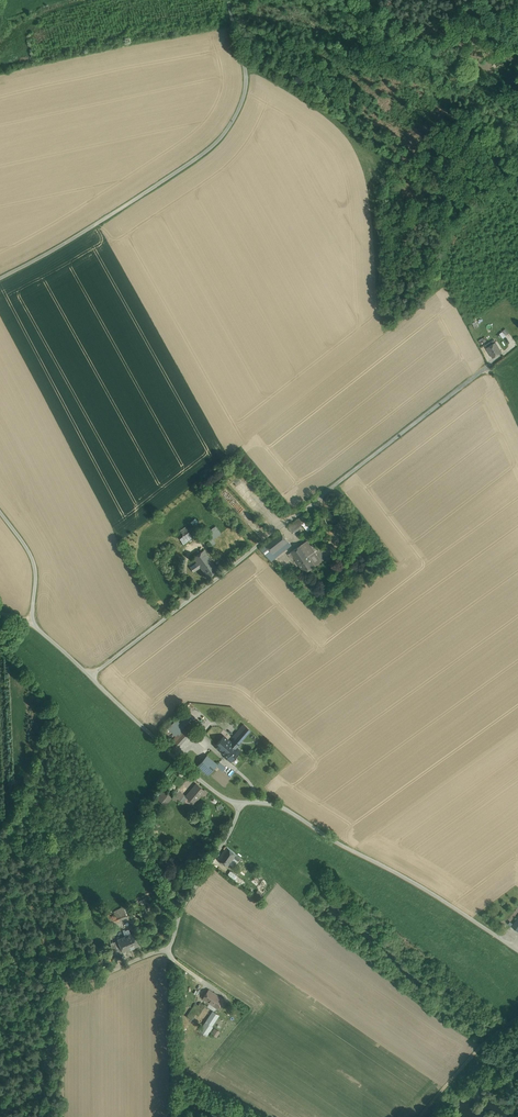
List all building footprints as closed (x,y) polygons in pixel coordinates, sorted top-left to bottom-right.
[(487,347),(486,348),(493,358),(502,352),(496,342),(495,343),(487,347)] [(303,516),(288,527),(292,532),(303,524),(307,521),(303,516)] [(307,521),(303,524),(308,531),(312,528),(307,521)] [(212,534),(218,530),(216,526),(209,531),(212,534)] [(189,532),(185,527),(180,531),(184,536),(189,532)] [(198,533),(194,528),(189,532),(192,537),(198,533)] [(210,542),(213,539),(221,533),(218,530),(212,534),(207,538),(210,542)] [(274,554),(289,542),(280,531),(265,543),(274,554)] [(192,537),(189,532),(184,536),(180,539),(183,544),(192,537)] [(294,557),(304,573),(316,565),(310,556),(315,553),(311,546),(307,541),(290,552),(291,553),(294,557)] [(289,542),(274,554),(277,559),(284,553),(283,551),(291,545),(289,542)] [(274,554),(265,543),(259,548),(273,563),(277,559),(274,554)] [(204,550),(193,558),(195,559),(200,567),(201,569),(212,561),(211,560),(204,550)] [(310,556),(316,565),(321,562),(315,553),(310,556)] [(200,567),(195,559),(193,561),(195,565),(191,568),(193,572),(200,567)] [(212,561),(201,569),(208,577),(218,570),(214,564),(212,561)] [(187,724),(178,734),(184,741),(190,735),(188,733),(187,732),(191,728),(188,725),(188,724),(188,725),(187,724)] [(235,739),(231,743),(234,745),(236,747),(250,730),(244,724),(233,737),(235,739)] [(184,741),(178,734),(167,745),(174,751),(184,741)] [(223,736),(215,745),(225,754),(234,745),(231,743),(223,736)] [(236,747),(234,745),(225,754),(224,756),(231,762),(240,751),(236,747)] [(206,755),(198,765),(208,774),(217,765),(206,755)] [(196,783),(186,796),(187,798),(194,803),(202,794),(205,790),(196,783)] [(172,797),(164,790),(158,798),(165,804),(172,797)] [(185,795),(179,790),(174,795),(178,799),(180,800),(184,795),(185,795)] [(227,847),(218,859),(227,866),(229,864),(234,858),(236,854),(227,847)] [(242,879),(231,871),(228,875),(239,883),(242,879)] [(263,878),(258,874),(254,879),(258,883),(263,878)] [(258,890),(255,895),(259,899),(263,894),(258,890)] [(122,906),(114,911),(116,915),(124,912),(122,906)] [(109,925),(113,923),(111,917),(116,915),(114,911),(107,915),(109,925)] [(124,912),(116,915),(118,921),(126,917),(124,912)] [(130,934),(129,934),(125,936),(123,937),(128,950),(139,945),(134,932),(130,934)] [(128,950),(123,937),(117,939),(119,943),(121,947),(122,951),(122,952),(128,950)] [(99,949),(93,951),(97,962),(103,960),(99,949)] [(223,999),(208,989),(203,998),(209,1002),(216,1007),(218,1008),(223,999)] [(198,1014),(204,1005),(200,1002),(198,1005),(195,1009),(192,1007),(186,1016),(191,1019),(195,1013),(198,1014)] [(218,1015),(213,1011),(200,1030),(206,1035),(212,1026),(211,1026),(218,1015)]
